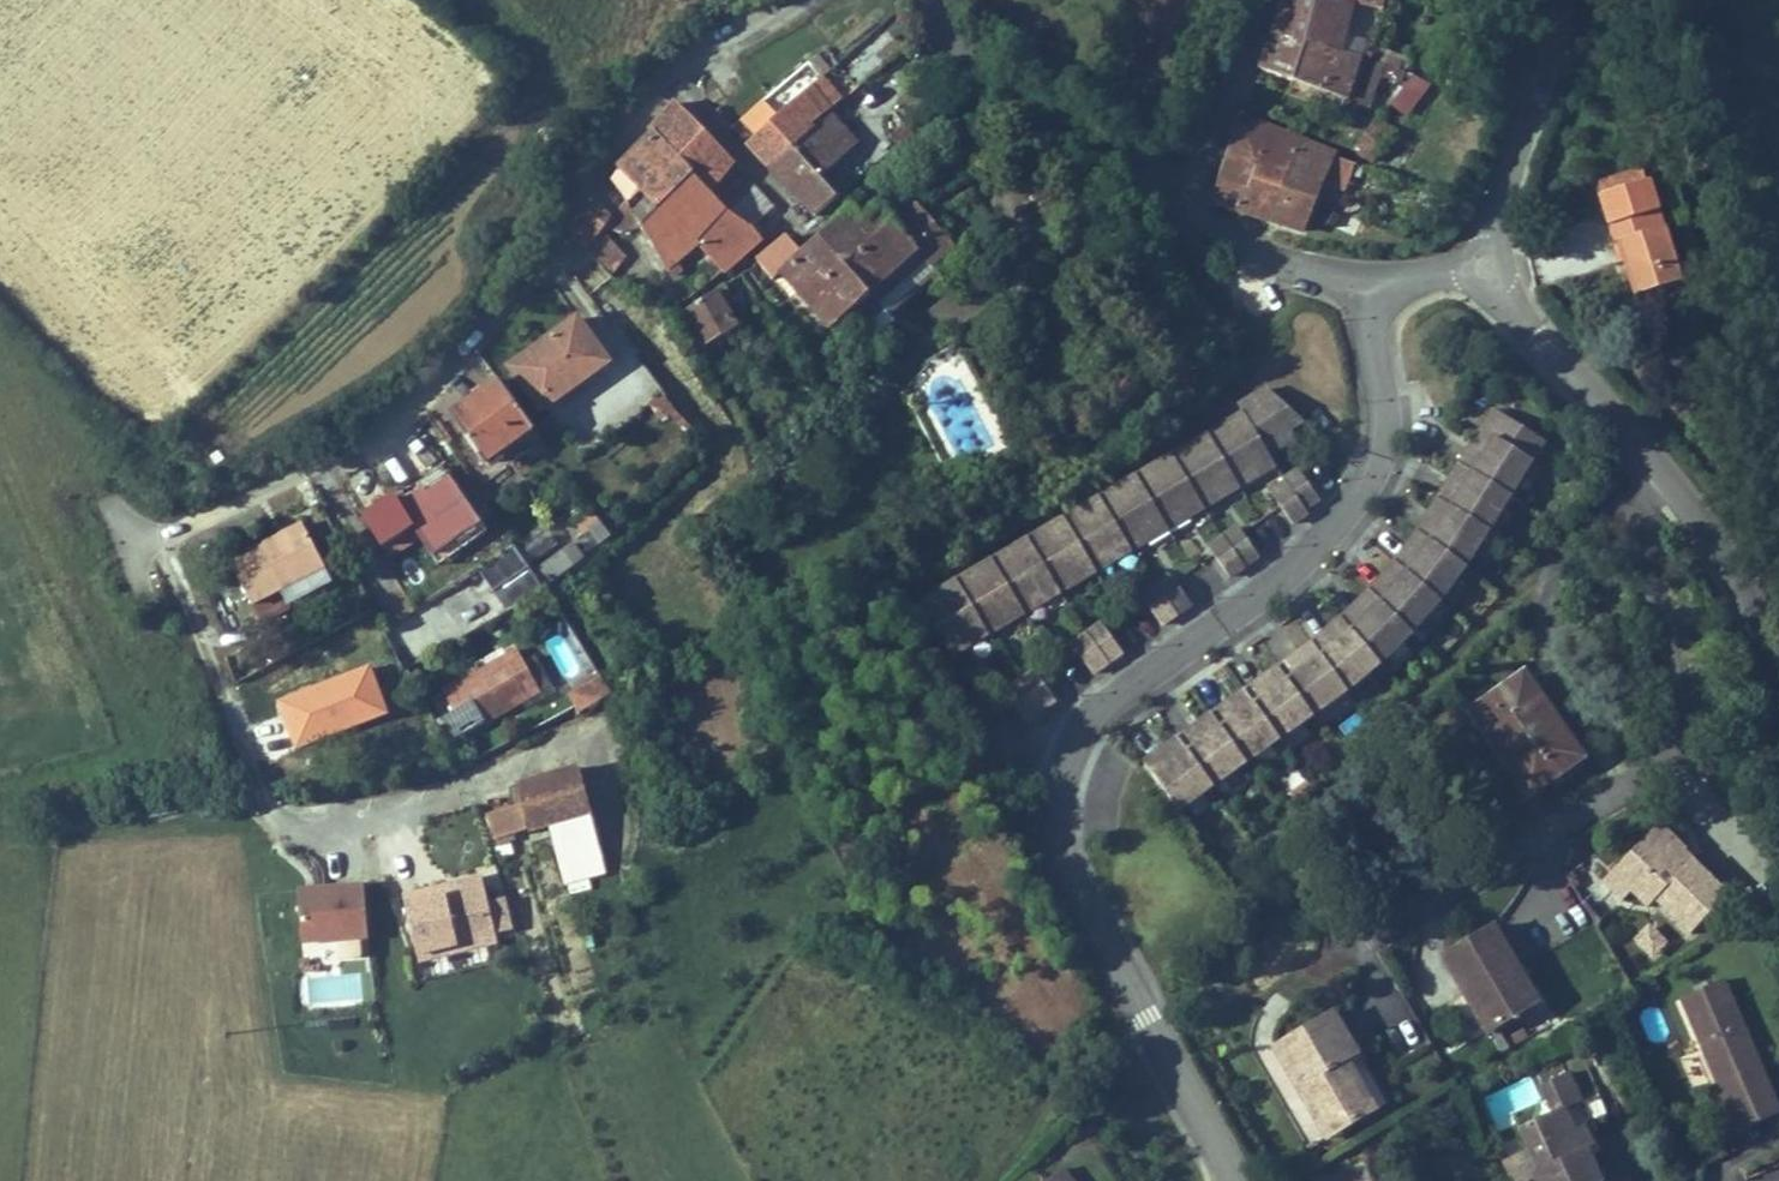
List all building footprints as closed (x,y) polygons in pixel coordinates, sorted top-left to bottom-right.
[(1350,6),(1329,0),(1284,0),(1275,33),(1263,70),(1295,81),(1308,42),(1340,52),(1350,6)] [(1370,109),(1386,66),(1361,57),(1340,52),(1308,42),(1295,81),(1359,105),(1370,109)] [(780,112),(827,69),(814,55),(767,98),(780,112)] [(1406,116),(1428,87),(1414,76),(1393,105),(1406,116)] [(812,87),(818,93),(829,84),(823,77),(812,87)] [(1359,105),(1295,81),(1291,95),(1354,118),(1359,105)] [(757,153),(770,167),(815,126),(813,125),(829,110),(842,98),(829,84),(818,93),(812,87),(777,117),(756,136),(747,143),(757,153)] [(711,139),(676,102),(651,131),(654,134),(692,172),(711,192),(717,184),(734,163),(711,139)] [(742,121),(756,136),(777,117),(763,102),(742,121)] [(792,191),(815,215),(841,195),(824,176),(831,170),(852,151),(836,133),(843,127),(829,110),(813,125),(815,126),(770,167),(792,191)] [(1278,200),(1300,142),(1298,141),(1298,140),(1244,117),(1233,149),(1222,182),(1278,200)] [(1397,132),(1379,118),(1374,124),(1392,139),(1397,132)] [(890,137),(898,147),(914,134),(906,124),(890,137)] [(1375,162),(1392,139),(1374,124),(1354,149),(1353,150),(1375,162)] [(836,133),(852,151),(858,145),(843,127),(836,133)] [(692,172),(654,134),(638,150),(619,168),(641,191),(650,200),(657,208),(692,172)] [(1314,204),(1324,179),(1347,188),(1354,173),(1363,176),(1366,167),(1356,164),(1345,160),(1300,142),(1278,200),(1270,220),(1291,228),(1303,232),(1314,204)] [(641,191),(619,168),(611,179),(628,202),(641,191)] [(824,176),(841,195),(847,189),(831,170),(824,176)] [(1606,193),(1646,181),(1643,171),(1603,183),(1606,193)] [(677,261),(698,245),(727,210),(721,204),(711,192),(692,172),(657,208),(641,226),(666,269),(672,276),(682,268),(677,261)] [(1682,283),(1665,228),(1658,231),(1652,213),(1659,210),(1650,179),(1646,181),(1606,193),(1601,194),(1619,252),(1622,250),(1637,297),(1682,283)] [(1270,220),(1278,200),(1222,182),(1218,194),(1215,202),(1270,220)] [(711,192),(721,204),(731,195),(717,184),(711,192)] [(753,228),(775,207),(754,186),(739,201),(728,211),(750,226),(753,228)] [(721,204),(727,210),(728,211),(739,201),(732,194),(731,195),(721,204)] [(657,208),(650,200),(634,215),(641,226),(657,208)] [(641,226),(634,215),(628,202),(611,220),(605,228),(610,230),(622,234),(635,229),(641,226)] [(852,312),(873,294),(871,292),(917,251),(931,266),(955,245),(917,202),(893,224),(880,209),(862,225),(850,212),(801,253),(788,237),(758,261),(774,280),(784,272),(834,328),(852,312)] [(604,229),(605,228),(611,220),(596,204),(571,236),(588,249),(604,229)] [(728,211),(727,210),(698,245),(724,272),(762,239),(753,228),(750,226),(728,211)] [(1665,228),(1659,210),(1652,213),(1658,231),(1665,228)] [(626,255),(618,246),(604,229),(588,249),(611,276),(626,255)] [(931,266),(917,251),(871,292),(873,294),(852,312),(876,338),(895,321),(888,313),(935,271),(931,266)] [(1173,288),(1186,274),(1175,263),(1162,277),(1173,288)] [(708,347),(720,341),(741,328),(724,306),(735,299),(725,284),(711,293),(690,308),(708,347)] [(613,367),(578,319),(511,367),(543,410),(573,388),(572,386),(588,374),(593,381),(613,367)] [(733,370),(720,341),(708,347),(721,375),(733,370)] [(486,464),(534,428),(500,381),(451,416),(486,464)] [(1189,512),(1203,504),(1216,496),(1217,498),(1260,472),(1259,471),(1273,462),(1263,446),(1304,421),(1268,388),(1239,405),(1244,413),(1100,497),(1130,548),(1143,540),(1144,541),(1190,514),(1189,512)] [(663,394),(649,408),(665,425),(679,412),(663,394)] [(1509,418),(1495,409),(1482,429),(1497,438),(1509,418)] [(1413,632),(1442,600),(1467,567),(1533,461),(1527,457),(1539,437),(1509,418),(1497,438),(1482,429),(1473,443),(1476,445),(1464,465),(1461,463),(1451,478),(1455,480),(1442,500),(1439,498),(1430,512),(1433,514),(1422,532),(1419,531),(1409,544),(1412,546),(1399,563),(1396,561),(1385,573),(1388,576),(1374,592),(1371,590),(1359,602),(1361,604),(1346,619),(1343,617),(1343,618),(1381,663),(1413,632)] [(1533,461),(1545,441),(1539,437),(1527,457),(1533,461)] [(1473,443),(1461,463),(1464,465),(1476,445),(1473,443)] [(451,478),(443,467),(417,484),(421,490),(423,489),(426,494),(451,478)] [(1299,470),(1284,481),(1286,485),(1272,495),(1293,524),(1309,513),(1306,509),(1320,499),(1299,470)] [(364,515),(383,547),(414,526),(433,554),(480,522),(451,478),(426,494),(423,489),(421,490),(400,505),(393,495),(364,515)] [(1451,478),(1439,498),(1442,500),(1455,480),(1451,478)] [(1130,548),(1100,497),(920,603),(952,657),(975,643),(974,641),(1001,625),(1002,627),(1046,600),(1045,599),(1072,583),(1073,584),(1117,558),(1116,556),(1130,548)] [(1430,512),(1419,531),(1422,532),(1433,514),(1430,512)] [(611,535),(601,521),(590,530),(600,544),(611,535)] [(439,564),(487,532),(480,522),(433,554),(439,564)] [(530,566),(560,544),(545,523),(516,544),(530,566)] [(325,568),(303,524),(230,562),(252,606),(255,605),(275,594),(289,587),(325,568)] [(1239,527),(1209,548),(1230,577),(1260,556),(1239,527)] [(544,586),(584,557),(574,543),(535,572),(544,586)] [(1409,544),(1396,561),(1399,563),(1412,546),(1409,544)] [(332,581),(325,568),(289,587),(295,600),(332,581)] [(1385,573),(1371,590),(1374,592),(1388,576),(1385,573)] [(1192,604),(1171,575),(1156,586),(1177,615),(1192,604)] [(579,600),(569,583),(559,591),(568,607),(579,600)] [(520,630),(557,607),(544,586),(508,610),(520,630)] [(1177,615),(1156,586),(1141,596),(1162,626),(1177,615)] [(284,612),(275,594),(255,605),(264,623),(284,612)] [(1359,602),(1343,617),(1346,619),(1361,604),(1359,602)] [(540,632),(570,689),(597,675),(567,618),(540,632)] [(1381,663),(1343,618),(1330,628),(1333,631),(1316,645),(1314,642),(1299,653),(1301,656),(1282,669),(1280,666),(1266,676),(1268,679),(1248,693),(1246,690),(1232,700),(1234,703),(1215,717),(1212,714),(1198,724),(1201,727),(1181,740),(1179,737),(1164,748),(1166,751),(1146,765),(1179,811),(1348,691),(1381,663)] [(1103,624),(1073,645),(1094,674),(1124,653),(1103,624)] [(1330,628),(1314,642),(1316,645),(1333,631),(1330,628)] [(461,673),(465,680),(517,650),(513,643),(461,673)] [(465,680),(444,692),(455,712),(445,718),(456,738),(540,690),(517,650),(465,680)] [(1299,653),(1280,666),(1282,669),(1301,656),(1299,653)] [(1036,671),(1006,692),(1027,722),(1057,700),(1036,671)] [(1524,675),(1470,713),(1529,796),(1583,759),(1557,722),(1524,675)] [(1266,676),(1246,690),(1248,693),(1268,679),(1266,676)] [(597,697),(609,690),(602,678),(590,685),(597,697)] [(597,697),(590,685),(572,696),(578,707),(597,697)] [(1232,700),(1212,714),(1215,717),(1234,703),(1232,700)] [(1198,724),(1179,737),(1181,740),(1201,727),(1198,724)] [(1164,748),(1144,762),(1146,765),(1166,751),(1164,748)] [(591,814),(578,767),(518,784),(523,805),(531,831),(591,814)] [(531,831),(523,805),(510,809),(517,835),(531,831)] [(517,835),(510,809),(490,814),(497,840),(517,835)] [(1660,824),(1651,833),(1686,867),(1692,860),(1694,858),(1660,824)] [(1651,833),(1613,872),(1632,891),(1648,907),(1656,899),(1691,934),(1728,896),(1692,860),(1686,867),(1651,833)] [(1613,872),(1603,881),(1623,900),(1632,891),(1613,872)] [(498,937),(483,878),(462,883),(464,892),(440,898),(438,889),(404,898),(419,957),(498,937)] [(464,892),(462,883),(438,889),(440,898),(464,892)] [(370,939),(365,888),(299,894),(304,945),(370,939)] [(492,901),(500,934),(515,931),(507,898),(492,901)] [(1654,959),(1669,940),(1648,923),(1632,942),(1654,959)] [(1494,925),(1443,954),(1467,996),(1474,992),(1477,997),(1470,1001),(1488,1032),(1540,1003),(1494,925)] [(421,962),(499,943),(498,937),(419,957),(421,962)] [(1749,1101),(1759,1123),(1778,1113),(1778,1107),(1769,1084),(1724,980),(1681,999),(1728,1109),(1749,1101)] [(1474,992),(1467,996),(1470,1001),(1477,997),(1474,992)] [(1338,1132),(1387,1103),(1369,1072),(1364,1075),(1353,1057),(1358,1054),(1334,1013),(1275,1048),(1316,1117),(1326,1111),(1338,1132)] [(1521,1126),(1539,1169),(1532,1172),(1536,1180),(1601,1180),(1588,1150),(1583,1151),(1574,1131),(1565,1109),(1581,1102),(1569,1073),(1551,1081),(1556,1094),(1547,1097),(1554,1112),(1521,1126)] [(1551,1081),(1542,1085),(1547,1097),(1556,1094),(1551,1081)] [(1598,1093),(1581,1100),(1581,1102),(1590,1122),(1608,1115),(1598,1093)] [(1738,1132),(1759,1123),(1749,1101),(1728,1109),(1738,1132)] [(1338,1132),(1326,1111),(1316,1117),(1328,1138),(1338,1132)] [(1583,1127),(1574,1131),(1583,1151),(1588,1150),(1592,1148),(1583,1127)] [(1063,1169),(1048,1180),(1072,1180),(1063,1169)]
